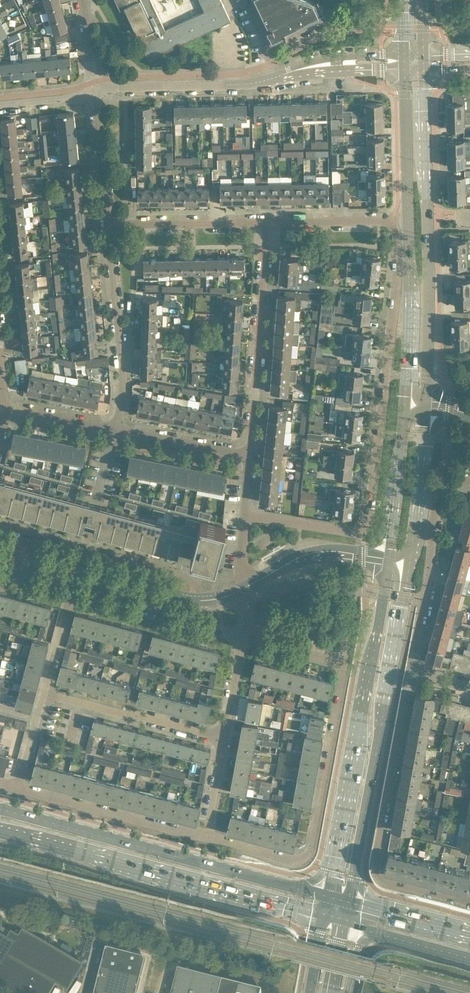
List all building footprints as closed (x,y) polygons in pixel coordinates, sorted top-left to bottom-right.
[(17,3),(15,0),(11,0),(0,5),(0,11),(1,10),(7,7),(17,3)] [(59,0),(45,0),(47,7),(47,9),(60,5),(59,0)] [(120,9),(125,7),(149,59),(231,20),(221,0),(200,0),(205,11),(165,30),(151,0),(116,0),(120,9)] [(269,27),(267,28),(269,32),(272,38),(275,37),(280,35),(279,35),(286,32),(287,35),(285,30),(324,12),(319,2),(318,0),(317,0),(318,2),(319,4),(315,6),(313,2),(308,0),(257,0),(269,27)] [(47,7),(39,8),(40,12),(48,11),(50,18),(50,21),(64,17),(60,5),(47,9),(47,7)] [(50,18),(43,20),(44,25),(51,22),(54,33),(67,29),(64,17),(50,21),(50,18)] [(11,32),(27,25),(25,22),(15,26),(14,25),(9,27),(11,32)] [(20,31),(8,36),(9,43),(16,40),(18,51),(22,50),(21,38),(20,31)] [(70,39),(68,32),(56,35),(57,43),(70,39)] [(46,54),(46,48),(41,49),(41,55),(41,58),(35,59),(36,73),(48,72),(47,58),(46,54)] [(23,60),(22,56),(22,50),(18,51),(18,53),(10,54),(11,61),(12,76),(24,74),(23,60)] [(72,70),(70,52),(58,53),(58,57),(60,71),(72,70)] [(60,71),(58,57),(47,58),(48,72),(60,71)] [(0,59),(0,68),(1,77),(12,76),(11,61),(1,62),(0,59)] [(36,73),(35,59),(23,60),(24,74),(36,73)] [(466,110),(463,110),(463,97),(469,97),(469,91),(462,91),(462,94),(453,95),(453,103),(447,103),(447,105),(445,105),(446,109),(447,109),(447,115),(469,115),(469,109),(466,110)] [(247,105),(245,105),(245,103),(240,103),(240,105),(235,105),(235,119),(235,125),(242,125),(242,118),(247,118),(247,105)] [(303,117),(303,103),(291,104),(291,117),(291,123),(297,123),(297,117),(303,117)] [(315,103),(303,103),(303,117),(315,117),(315,103)] [(327,103),(315,103),(315,117),(327,116),(327,103)] [(366,113),(366,115),(366,116),(383,115),(382,109),(384,109),(384,104),(382,104),(382,103),(366,103),(366,113)] [(267,118),(266,104),(254,104),(255,118),(267,118)] [(279,117),(278,104),(266,104),(267,118),(279,117)] [(278,104),(279,117),(291,117),(291,104),(278,104)] [(211,105),(199,106),(199,119),(211,119),(211,105)] [(223,119),(223,105),(211,105),(211,119),(223,119)] [(235,119),(235,105),(223,105),(223,119),(235,119)] [(137,106),(137,118),(151,118),(150,106),(137,106)] [(187,120),(187,106),(175,106),(175,120),(187,120)] [(199,119),(199,106),(187,106),(187,120),(199,119)] [(74,112),(57,114),(59,129),(75,127),(74,112)] [(383,121),(383,115),(366,116),(366,115),(360,115),(360,116),(352,116),(352,121),(366,121),(367,128),(383,128),(383,126),(384,126),(384,121),(383,121)] [(447,116),(447,122),(446,122),(446,126),(447,126),(447,128),(464,128),(464,126),(466,126),(466,123),(469,123),(469,115),(447,116)] [(38,127),(37,116),(26,117),(27,128),(38,127)] [(1,120),(2,130),(16,129),(15,118),(1,120)] [(151,130),(151,118),(137,118),(137,130),(151,130)] [(75,127),(59,129),(60,144),(77,142),(75,127)] [(25,140),(24,132),(23,128),(16,129),(2,130),(3,143),(25,140)] [(151,142),(151,130),(137,130),(137,142),(151,142)] [(243,135),(243,142),(241,142),(241,148),(250,147),(249,135),(243,135)] [(367,146),(348,147),(348,152),(353,152),(384,151),(383,145),(385,145),(385,141),(383,141),(383,139),(367,139),(367,146)] [(25,145),(25,142),(25,140),(3,143),(5,155),(18,154),(18,145),(25,145)] [(469,140),(448,141),(448,143),(446,143),(446,147),(448,147),(448,153),(464,153),(469,153),(469,141),(469,140)] [(77,142),(60,144),(62,160),(78,159),(77,142)] [(151,154),(151,142),(137,142),(137,154),(151,154)] [(384,151),(353,152),(353,156),(357,156),(357,164),(384,163),(384,162),(385,161),(385,157),(384,157),(384,151)] [(222,160),(222,158),(229,158),(229,152),(218,153),(218,168),(213,168),(213,178),(217,178),(217,174),(221,174),(221,172),(223,172),(222,160)] [(5,155),(6,167),(19,166),(19,158),(26,157),(26,153),(18,154),(5,155)] [(465,157),(469,157),(469,153),(464,153),(448,153),(448,159),(447,159),(447,163),(448,163),(448,165),(465,165),(465,157)] [(151,166),(151,154),(137,154),(137,166),(151,166)] [(202,165),(213,165),(213,157),(208,157),(208,158),(202,158),(202,165)] [(27,170),(27,165),(19,166),(6,167),(7,180),(21,179),(20,170),(27,170)] [(81,182),(80,176),(79,167),(66,168),(60,169),(61,171),(66,173),(67,178),(67,183),(80,182),(81,182)] [(366,180),(358,180),(358,186),(367,186),(384,186),(384,174),(381,174),(381,173),(376,173),(376,174),(368,174),(366,174),(366,180)] [(257,201),(269,201),(269,183),(269,179),(261,179),(261,174),(257,174),(257,184),(257,201)] [(316,200),(316,183),(316,174),(304,174),(304,183),(304,201),(316,200)] [(465,188),(465,175),(449,176),(449,178),(447,178),(447,182),(448,182),(449,188),(465,188)] [(21,183),(29,182),(28,178),(21,179),(7,180),(9,194),(22,193),(21,183)] [(245,201),(245,184),(244,178),(232,178),(233,184),(233,202),(245,201)] [(221,202),(233,202),(233,184),(221,184),(220,180),(213,180),(213,191),(220,191),(221,202)] [(82,193),(81,186),(80,186),(80,182),(67,183),(66,183),(66,187),(68,187),(68,194),(82,193)] [(185,186),(185,182),(173,183),(173,186),(174,202),(178,202),(186,202),(186,201),(185,186)] [(348,182),(334,182),(334,192),(340,192),(340,187),(348,187),(348,182)] [(281,201),(280,183),(269,183),(269,201),(281,201)] [(293,201),(292,183),(280,183),(281,201),(293,201)] [(304,201),(304,183),(292,183),(293,201),(304,201)] [(329,200),(328,183),(316,183),(316,200),(329,200)] [(245,201),(257,201),(257,184),(245,184),(245,201)] [(156,189),(150,189),(150,202),(150,203),(158,202),(162,202),(162,189),(162,186),(156,187),(156,189)] [(174,202),(173,186),(168,186),(168,189),(162,189),(162,202),(163,202),(163,204),(169,204),(169,202),(170,202),(174,202)] [(191,186),(185,186),(186,201),(190,201),(190,202),(198,202),(198,201),(197,188),(191,188),(191,186)] [(210,202),(209,188),(203,188),(203,186),(197,186),(197,188),(198,201),(202,201),(202,202),(210,202)] [(385,199),(384,186),(367,186),(367,199),(376,199),(377,200),(381,200),(381,199),(385,199)] [(144,189),(138,189),(138,203),(146,203),(146,202),(150,202),(150,189),(150,187),(144,187),(144,189)] [(349,201),(348,187),(340,187),(340,192),(340,201),(349,201)] [(465,193),(465,188),(449,188),(449,194),(448,194),(448,199),(449,199),(449,201),(466,200),(465,193)] [(84,198),(82,198),(82,197),(81,198),(81,194),(82,194),(82,193),(67,194),(67,200),(69,200),(70,207),(83,205),(83,204),(85,203),(84,198)] [(24,206),(29,204),(28,201),(23,201),(9,203),(11,216),(24,215),(24,206)] [(84,213),(83,205),(70,207),(70,213),(69,214),(69,218),(71,218),(83,217),(83,213),(84,213)] [(26,228),(25,221),(27,221),(26,215),(25,215),(24,215),(11,216),(11,218),(12,218),(12,222),(11,222),(11,223),(10,223),(11,228),(12,228),(12,229),(26,228)] [(84,217),(83,217),(71,218),(71,225),(70,225),(71,230),(72,230),(85,229),(84,225),(85,225),(84,217)] [(26,235),(26,228),(12,229),(13,237),(14,241),(13,241),(13,242),(27,241),(27,240),(28,240),(28,235),(26,235)] [(87,244),(86,234),(85,229),(72,230),(72,235),(73,239),(67,241),(68,246),(69,246),(74,245),(87,244)] [(468,253),(468,240),(458,241),(458,239),(453,240),(453,241),(450,241),(450,253),(468,253)] [(33,254),(33,251),(33,250),(28,249),(27,241),(13,242),(15,256),(28,254),(33,254)] [(313,248),(310,250),(315,259),(317,258),(317,257),(322,257),(322,248),(313,248)] [(89,262),(87,251),(69,253),(69,258),(74,258),(75,264),(89,262)] [(468,257),(468,253),(450,253),(450,266),(454,266),(454,267),(458,267),(458,266),(468,266),(468,264),(469,264),(469,257),(468,257)] [(372,257),(362,256),(362,262),(347,261),(347,267),(348,267),(361,268),(378,270),(380,258),(376,258),(377,256),(372,256),(372,257)] [(182,272),(182,259),(182,258),(181,258),(181,257),(176,257),(176,258),(174,258),(174,259),(171,259),(170,259),(171,272),(170,272),(170,273),(171,273),(171,278),(182,278),(182,273),(182,272)] [(244,276),(244,257),(229,258),(229,271),(230,271),(241,271),(241,276),(244,276)] [(304,271),(304,259),(281,257),(280,269),(304,271)] [(164,272),(170,272),(171,272),(170,259),(171,259),(171,258),(163,259),(159,259),(159,272),(158,272),(158,274),(164,274),(164,272)] [(182,273),(187,273),(187,272),(194,272),(194,258),(186,258),(186,259),(182,259),(182,272),(182,273)] [(205,259),(202,259),(202,258),(194,258),(194,272),(201,272),(201,273),(206,273),(206,272),(206,259),(205,259)] [(218,273),(218,271),(217,271),(217,258),(213,258),(205,258),(205,259),(206,259),(206,272),(213,271),(213,273),(218,273)] [(229,258),(225,258),(217,258),(217,271),(218,271),(224,271),(224,273),(230,273),(230,271),(229,271),(229,258)] [(159,259),(144,259),(144,279),(158,279),(158,274),(158,272),(159,272),(159,259)] [(31,277),(30,268),(35,266),(34,265),(34,262),(29,263),(15,264),(17,279),(18,279),(31,277)] [(91,272),(90,272),(89,270),(88,267),(89,266),(89,262),(75,264),(75,268),(74,268),(75,273),(76,273),(77,280),(90,278),(90,277),(92,277),(91,272)] [(378,270),(361,268),(348,267),(347,275),(351,275),(354,273),(360,274),(359,281),(369,282),(369,283),(373,284),(374,283),(377,283),(378,270)] [(322,281),(303,280),(304,271),(280,269),(279,282),(304,283),(303,288),(322,289),(322,284),(322,281)] [(18,279),(18,283),(17,283),(18,291),(19,291),(19,290),(33,289),(38,288),(37,277),(31,277),(18,279)] [(91,290),(91,282),(90,282),(90,278),(77,280),(71,280),(72,292),(91,290)] [(465,280),(455,280),(455,283),(454,283),(454,287),(455,287),(455,293),(469,293),(469,280),(465,280)] [(19,290),(19,291),(19,294),(18,294),(19,301),(33,300),(32,294),(34,294),(33,289),(19,290)] [(73,304),(93,302),(92,294),(91,294),(91,290),(72,292),(73,304)] [(278,295),(277,307),(294,308),(295,303),(300,304),(301,299),(319,301),(319,293),(286,290),(285,296),(278,295)] [(455,293),(455,299),(454,299),(454,303),(455,303),(455,305),(469,305),(469,293),(455,293)] [(371,297),(355,295),(354,301),(339,299),(338,305),(370,309),(371,303),(372,303),(372,299),(371,298),(371,297)] [(157,313),(157,304),(162,303),(162,299),(144,298),(143,313),(144,313),(157,313)] [(241,316),(242,301),(224,299),(224,303),(229,304),(228,314),(241,315),(241,316)] [(19,304),(18,304),(19,309),(20,309),(20,310),(21,310),(21,314),(36,312),(35,308),(34,308),(33,300),(19,301),(19,304)] [(64,302),(56,302),(57,308),(58,308),(59,318),(64,317),(63,305),(64,305),(64,302)] [(93,309),(93,302),(73,304),(75,316),(79,315),(93,314),(93,313),(93,309)] [(369,314),(370,309),(338,305),(322,303),(320,322),(333,323),(335,310),(347,312),(347,311),(353,312),(352,319),(368,321),(369,319),(370,319),(370,314),(369,314)] [(294,321),(294,308),(277,307),(276,319),(294,321)] [(57,323),(56,314),(55,311),(44,312),(44,316),(52,316),(52,323),(57,323)] [(40,322),(39,312),(36,312),(21,314),(20,314),(21,322),(22,322),(22,325),(21,326),(22,326),(35,325),(45,324),(45,321),(40,322)] [(94,325),(94,321),(95,321),(94,320),(96,320),(95,315),(94,315),(94,313),(93,313),(93,314),(79,315),(80,327),(94,325)] [(163,313),(144,313),(144,317),(143,317),(143,325),(156,325),(158,325),(158,324),(163,324),(163,313)] [(228,319),(227,326),(240,327),(241,328),(241,319),(240,319),(241,316),(241,315),(228,314),(227,314),(227,319),(228,319)] [(276,319),(275,331),(299,333),(300,321),(294,321),(276,319)] [(469,333),(469,330),(469,320),(460,320),(460,319),(455,319),(455,320),(452,321),(452,333),(469,333)] [(323,342),(325,329),(332,330),(333,323),(320,322),(319,328),(317,341),(323,342)] [(36,332),(35,325),(22,326),(22,327),(21,328),(21,333),(22,333),(22,334),(23,334),(23,337),(23,338),(36,337),(38,337),(38,332),(36,332)] [(94,325),(80,327),(81,339),(83,339),(96,338),(95,337),(95,333),(96,333),(95,329),(95,325),(94,325)] [(156,337),(156,330),(158,330),(158,325),(156,325),(143,325),(143,329),(142,329),(142,330),(141,330),(140,335),(142,336),(142,337),(156,337)] [(240,331),(240,327),(227,326),(226,326),(225,331),(227,331),(226,338),(239,339),(240,339),(240,331)] [(275,331),(274,343),(292,345),(298,345),(299,333),(275,331)] [(363,335),(353,333),(346,333),(345,344),(346,345),(369,348),(371,336),(367,335),(368,334),(363,333),(363,335)] [(452,333),(452,346),(456,345),(456,347),(460,346),(460,345),(469,345),(469,333),(452,333)] [(98,352),(96,340),(96,336),(95,337),(96,338),(83,339),(84,348),(78,350),(79,353),(98,352)] [(43,346),(37,346),(37,341),(36,337),(23,338),(23,342),(24,353),(37,351),(43,351),(43,348),(43,346)] [(156,343),(156,337),(142,337),(142,344),(143,344),(142,348),(155,349),(157,349),(157,343),(156,343)] [(226,343),(226,344),(225,349),(239,350),(239,343),(239,339),(226,338),(225,338),(225,343),(226,343)] [(291,357),(292,345),(274,343),(273,355),(291,357)] [(368,360),(369,348),(346,345),(344,357),(360,359),(360,360),(364,361),(365,360),(368,360)] [(142,350),(142,356),(142,360),(157,361),(157,355),(155,355),(155,349),(142,348),(142,350)] [(239,350),(225,349),(225,357),(224,357),(223,362),(224,362),(237,363),(237,362),(238,358),(239,350)] [(291,357),(273,355),(272,367),(290,369),(291,357)] [(87,367),(87,373),(106,371),(106,365),(107,365),(107,364),(108,364),(107,358),(107,357),(86,359),(87,367)] [(27,372),(26,358),(15,360),(17,374),(27,372)] [(87,367),(86,359),(77,360),(78,365),(82,364),(82,368),(87,367)] [(141,360),(141,375),(154,376),(162,376),(162,381),(167,381),(167,374),(163,374),(163,361),(161,361),(157,361),(142,360),(141,360)] [(224,362),(224,368),(223,368),(222,374),(224,374),(236,374),(237,370),(237,369),(239,369),(239,364),(238,364),(238,362),(237,362),(237,363),(224,362)] [(289,381),(290,369),(272,367),(271,379),(289,381)] [(339,371),(338,383),(361,386),(361,380),(363,381),(363,376),(362,376),(362,374),(339,371)] [(26,392),(27,392),(27,391),(31,392),(31,393),(38,394),(42,377),(35,376),(36,375),(30,374),(26,392)] [(236,389),(237,378),(237,374),(236,374),(224,374),(223,384),(218,384),(218,388),(223,388),(236,389)] [(65,382),(62,399),(66,399),(66,400),(74,402),(74,401),(78,380),(78,377),(66,375),(66,378),(65,382)] [(50,397),(53,380),(47,378),(47,377),(42,376),(42,377),(38,394),(39,394),(42,395),(44,396),(44,397),(49,398),(49,397),(50,397)] [(62,399),(65,382),(59,381),(59,379),(54,378),(54,380),(53,380),(50,397),(50,396),(54,397),(54,398),(62,399)] [(78,380),(74,401),(78,402),(77,402),(86,404),(86,403),(85,403),(90,380),(79,378),(78,380)] [(288,393),(289,381),(271,379),(271,391),(288,393)] [(97,406),(102,383),(90,380),(85,403),(86,403),(89,404),(89,405),(97,406)] [(338,383),(336,402),(352,404),(353,397),(359,398),(360,397),(361,397),(361,392),(360,392),(361,386),(338,383)] [(148,416),(151,399),(140,396),(136,414),(137,414),(137,413),(141,414),(148,416)] [(163,401),(151,399),(148,416),(149,416),(149,415),(152,416),(152,417),(160,418),(163,401)] [(160,418),(164,418),(164,419),(172,421),(175,403),(163,401),(160,418)] [(292,420),(294,402),(283,401),(282,407),(270,405),(268,417),(286,420),(292,420)] [(354,412),(351,411),(352,404),(336,402),(335,402),(335,409),(338,410),(337,422),(343,423),(360,425),(362,413),(359,412),(359,411),(354,411),(354,412)] [(172,421),(172,420),(176,421),(184,423),(184,422),(187,406),(175,403),(172,421)] [(195,425),(199,408),(187,406),(184,422),(188,423),(187,424),(195,425),(196,425),(195,425)] [(221,421),(219,429),(223,430),(223,431),(231,432),(235,409),(224,407),(223,413),(221,421)] [(207,427),(210,410),(199,408),(195,425),(196,425),(199,425),(199,426),(207,428),(207,427)] [(221,421),(222,413),(210,410),(207,427),(211,428),(212,429),(212,430),(217,431),(218,430),(219,430),(219,429),(221,421)] [(284,431),(286,420),(268,417),(267,429),(284,431)] [(359,438),(360,425),(343,423),(337,422),(335,435),(351,437),(351,438),(356,439),(356,437),(359,438)] [(283,443),(284,431),(267,429),(266,441),(284,443),(283,443)] [(23,452),(26,434),(14,432),(13,438),(12,437),(11,437),(9,445),(10,445),(10,444),(12,445),(11,449),(23,452)] [(307,437),(306,439),(318,440),(321,441),(321,433),(307,432),(307,437)] [(35,454),(38,436),(26,434),(23,452),(35,454)] [(46,456),(50,439),(38,436),(35,454),(46,456)] [(58,459),(62,441),(50,439),(46,456),(58,459)] [(70,461),(73,443),(62,441),(58,459),(70,461)] [(282,449),(283,443),(266,441),(264,453),(282,455),(282,449)] [(86,446),(73,443),(70,461),(82,463),(86,446)] [(353,451),(337,449),(336,456),(324,454),(324,460),(352,464),(353,457),(354,457),(354,453),(353,453),(353,451)] [(280,467),(282,455),(264,453),(263,465),(280,467)] [(139,475),(142,457),(130,455),(127,472),(139,475)] [(151,477),(154,459),(142,457),(139,475),(151,477)] [(163,479),(166,462),(154,459),(151,477),(163,479)] [(351,469),(352,464),(324,460),(324,466),(335,467),(334,474),(351,475),(351,473),(352,474),(352,469),(351,469)] [(174,482),(178,464),(166,462),(163,479),(174,482)] [(186,484),(190,466),(178,464),(174,482),(186,484)] [(284,480),(286,468),(280,467),(263,465),(262,477),(279,479),(284,480)] [(198,486),(201,469),(190,466),(186,484),(198,486)] [(210,489),(213,471),(201,469),(198,486),(210,489)] [(225,473),(213,471),(210,489),(222,491),(223,486),(225,487),(226,487),(226,479),(225,479),(225,480),(224,479),(225,473)] [(278,491),(279,479),(262,477),(260,489),(278,491)] [(82,529),(83,526),(93,529),(92,532),(177,555),(177,554),(190,557),(190,558),(215,565),(226,527),(201,520),(200,521),(186,517),(184,528),(0,479),(0,498),(0,499),(0,508),(82,529)] [(329,500),(334,501),(351,503),(353,490),(350,490),(350,489),(345,488),(345,489),(330,487),(329,500)] [(276,503),(278,491),(260,489),(259,501),(276,503)] [(350,515),(351,503),(334,501),(333,504),(332,513),(342,514),(342,515),(347,516),(347,515),(350,515)] [(466,509),(462,523),(469,525),(469,510),(466,509)] [(469,540),(469,525),(462,523),(458,537),(464,539),(469,540)] [(469,549),(469,540),(464,539),(462,547),(469,549)] [(452,559),(468,563),(469,555),(469,549),(462,547),(456,545),(452,559)] [(464,577),(468,564),(469,564),(452,559),(448,573),(464,577)] [(460,593),(464,577),(448,573),(444,589),(440,602),(456,607),(460,593)] [(52,604),(0,590),(0,610),(47,622),(52,604)] [(452,622),(456,607),(440,602),(436,618),(452,622)] [(74,611),(70,630),(139,645),(143,627),(74,611)] [(448,636),(452,622),(436,618),(432,631),(448,636)] [(444,650),(448,636),(432,631),(428,645),(444,650)] [(217,667),(221,648),(152,632),(148,650),(217,667)] [(15,706),(31,710),(48,641),(32,637),(15,706)] [(441,660),(444,650),(428,645),(424,660),(449,667),(450,665),(450,663),(441,660)] [(64,648),(57,680),(129,697),(132,684),(84,673),(85,668),(100,672),(105,651),(89,647),(87,653),(64,648)] [(463,654),(453,651),(453,652),(450,663),(450,665),(468,670),(469,663),(469,656),(463,654)] [(255,659),(250,677),(329,696),(334,678),(255,659)] [(428,731),(433,702),(442,705),(443,700),(443,699),(435,696),(435,697),(416,694),(417,694),(415,701),(410,728),(428,731)] [(275,703),(294,707),(295,700),(277,696),(275,703)] [(246,719),(261,720),(262,699),(247,698),(246,719)] [(456,719),(460,705),(443,700),(442,705),(440,711),(446,713),(445,716),(447,717),(455,719),(456,719)] [(461,705),(458,720),(459,720),(469,723),(469,708),(461,705)] [(272,718),(270,724),(286,728),(290,710),(280,708),(277,719),(272,718)] [(294,803),(312,806),(326,715),(308,713),(294,803)] [(453,726),(455,719),(447,717),(445,724),(453,726)] [(209,759),(212,747),(93,718),(90,731),(209,759)] [(27,722),(15,719),(13,727),(25,730),(27,722)] [(457,729),(463,731),(463,729),(469,730),(469,728),(469,723),(459,720),(457,729)] [(241,721),(231,791),(248,794),(258,724),(241,721)] [(451,733),(453,726),(445,724),(443,731),(451,733)] [(422,765),(428,731),(410,728),(409,735),(405,762),(422,765)] [(460,740),(462,733),(463,731),(457,729),(455,739),(460,740)] [(90,751),(95,734),(90,732),(85,750),(90,751)] [(462,733),(460,740),(469,742),(469,735),(462,733)] [(126,760),(127,756),(116,753),(118,747),(105,743),(102,754),(126,760)] [(0,746),(0,771),(3,772),(10,749),(0,746)] [(94,756),(92,763),(107,766),(106,770),(117,772),(118,760),(94,756)] [(129,764),(126,775),(134,778),(136,772),(151,776),(154,763),(133,757),(131,765),(129,764)] [(416,798),(422,765),(405,762),(403,769),(399,788),(400,788),(399,795),(416,798)] [(34,763),(30,781),(197,821),(201,803),(34,763)] [(184,784),(187,771),(162,765),(159,778),(184,784)] [(259,793),(270,794),(271,781),(260,780),(259,793)] [(463,795),(463,789),(450,787),(450,782),(446,781),(444,792),(463,795)] [(410,832),(416,798),(399,795),(397,802),(393,821),(394,821),(393,828),(392,828),(392,829),(410,832)] [(298,828),(303,807),(287,803),(282,824),(298,828)] [(230,815),(226,834),(295,848),(299,829),(230,815)] [(390,838),(401,840),(402,833),(392,831),(390,838)] [(390,852),(385,870),(399,874),(398,877),(403,878),(404,875),(418,879),(423,861),(401,855),(390,852)] [(451,888),(456,870),(423,861),(418,879),(432,883),(431,886),(436,887),(437,884),(451,888)] [(469,876),(469,874),(460,871),(456,870),(451,888),(466,892),(469,876)] [(22,933),(18,939),(10,935),(7,941),(0,937),(0,992),(1,992),(52,992),(55,988),(65,992),(68,992),(83,967),(22,933)] [(145,961),(105,951),(95,992),(137,992),(145,961)] [(261,992),(177,972),(172,992),(261,992)]
